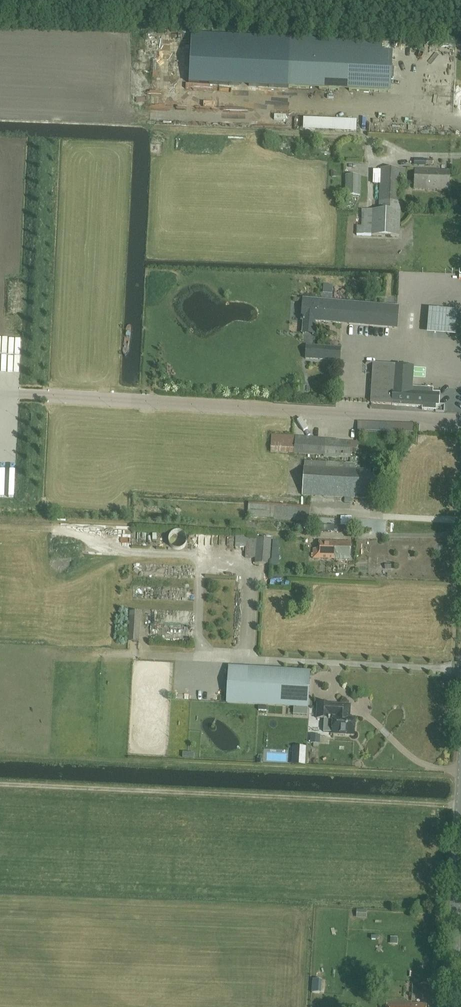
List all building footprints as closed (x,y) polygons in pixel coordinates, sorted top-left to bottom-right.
[(291,38),(190,33),(188,83),(390,93),(391,52),(290,48),(291,38)] [(430,64),(438,65),(439,56),(431,56),(430,64)] [(408,124),(409,117),(386,114),(385,121),(408,124)] [(379,210),(372,210),(361,209),(361,225),(357,225),(357,235),(399,236),(401,176),(405,176),(406,169),(380,168),(379,210)] [(449,170),(417,169),(416,189),(449,190),(449,170)] [(345,175),(345,195),(360,196),(360,175),(345,175)] [(396,328),(398,307),(303,299),(301,320),(303,321),(302,334),(314,335),(315,322),(396,328)] [(429,310),(427,334),(457,336),(458,312),(429,310)] [(306,344),(306,358),(341,360),(342,346),(306,344)] [(431,391),(412,389),(413,366),(373,363),(370,403),(392,405),(422,407),(422,410),(436,411),(436,405),(439,406),(440,394),(431,393),(431,391)] [(357,421),(357,431),(413,433),(413,423),(357,421)] [(292,454),(324,455),(324,457),(350,458),(350,454),(356,454),(357,438),(339,437),(339,439),(319,438),(319,437),(292,435),(271,434),(270,452),(292,454)] [(304,461),(302,495),(368,499),(369,494),(372,494),(373,474),(370,474),(370,470),(355,469),(355,464),(304,461)] [(174,546),(188,536),(180,524),(166,534),(174,546)] [(272,539),(257,538),(247,537),(247,535),(236,534),(235,547),(246,547),(245,558),(255,559),(255,563),(270,564),(272,539)] [(350,542),(319,540),(318,558),(349,559),(350,542)] [(183,588),(183,601),(195,600),(195,588),(183,588)] [(190,636),(190,623),(152,623),(152,636),(190,636)] [(229,667),(227,702),(308,707),(310,672),(229,667)] [(354,735),(355,718),(349,717),(350,705),(318,703),(317,718),(324,719),(323,732),(332,732),(332,733),(354,735)]
